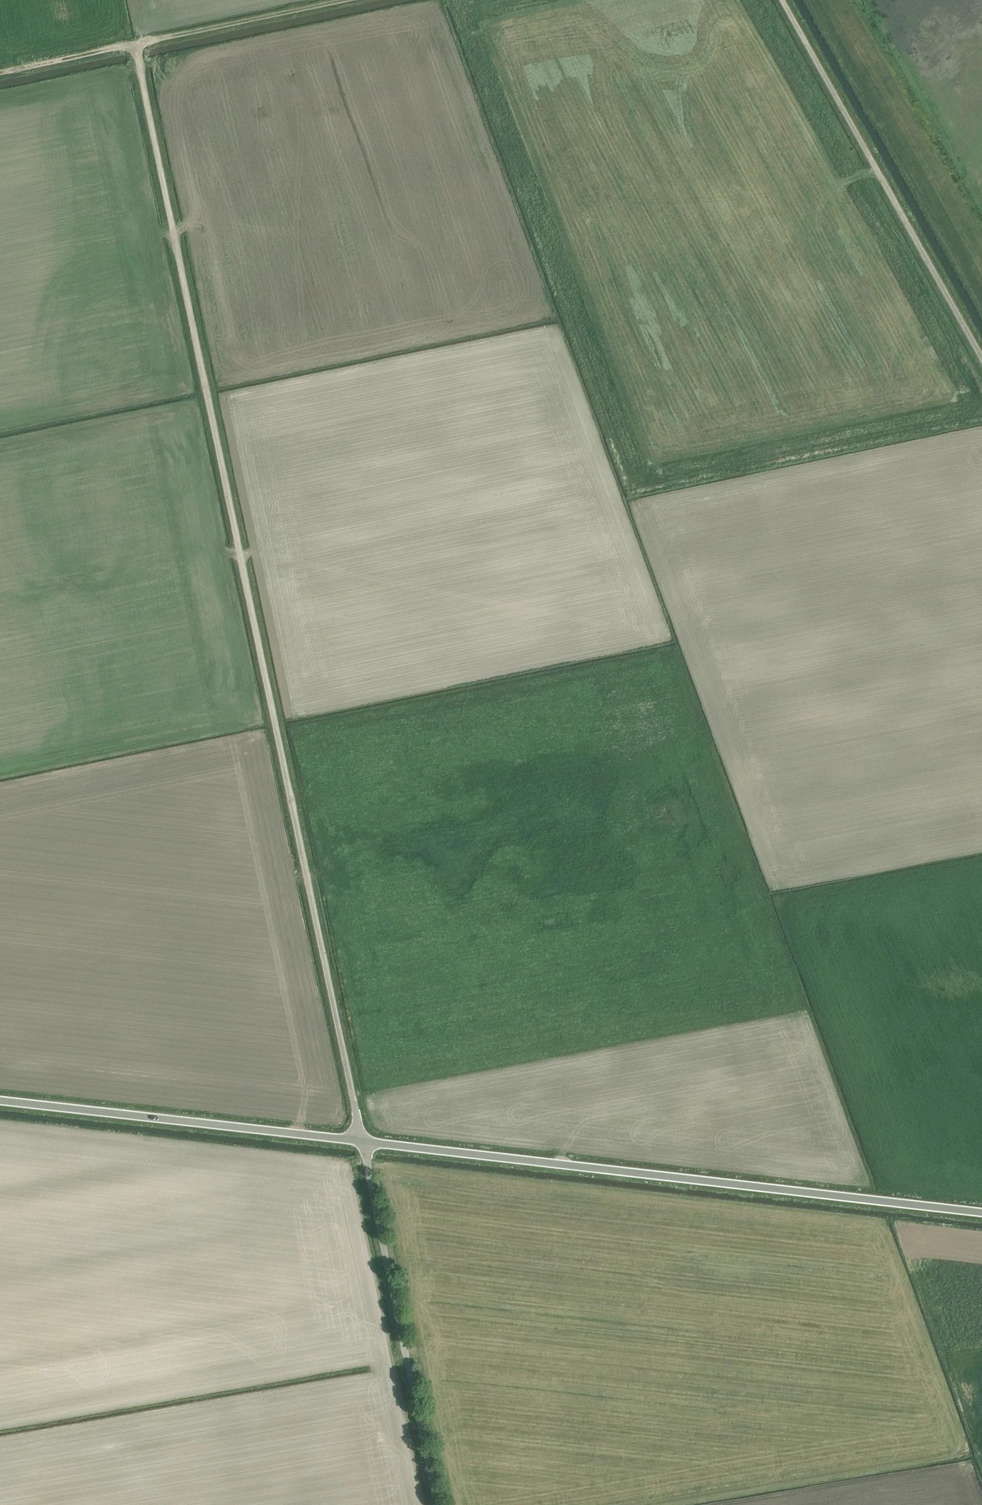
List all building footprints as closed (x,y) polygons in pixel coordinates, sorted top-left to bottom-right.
[(917,1076),(920,1081),(926,1078),(923,1072),(917,1076)]
